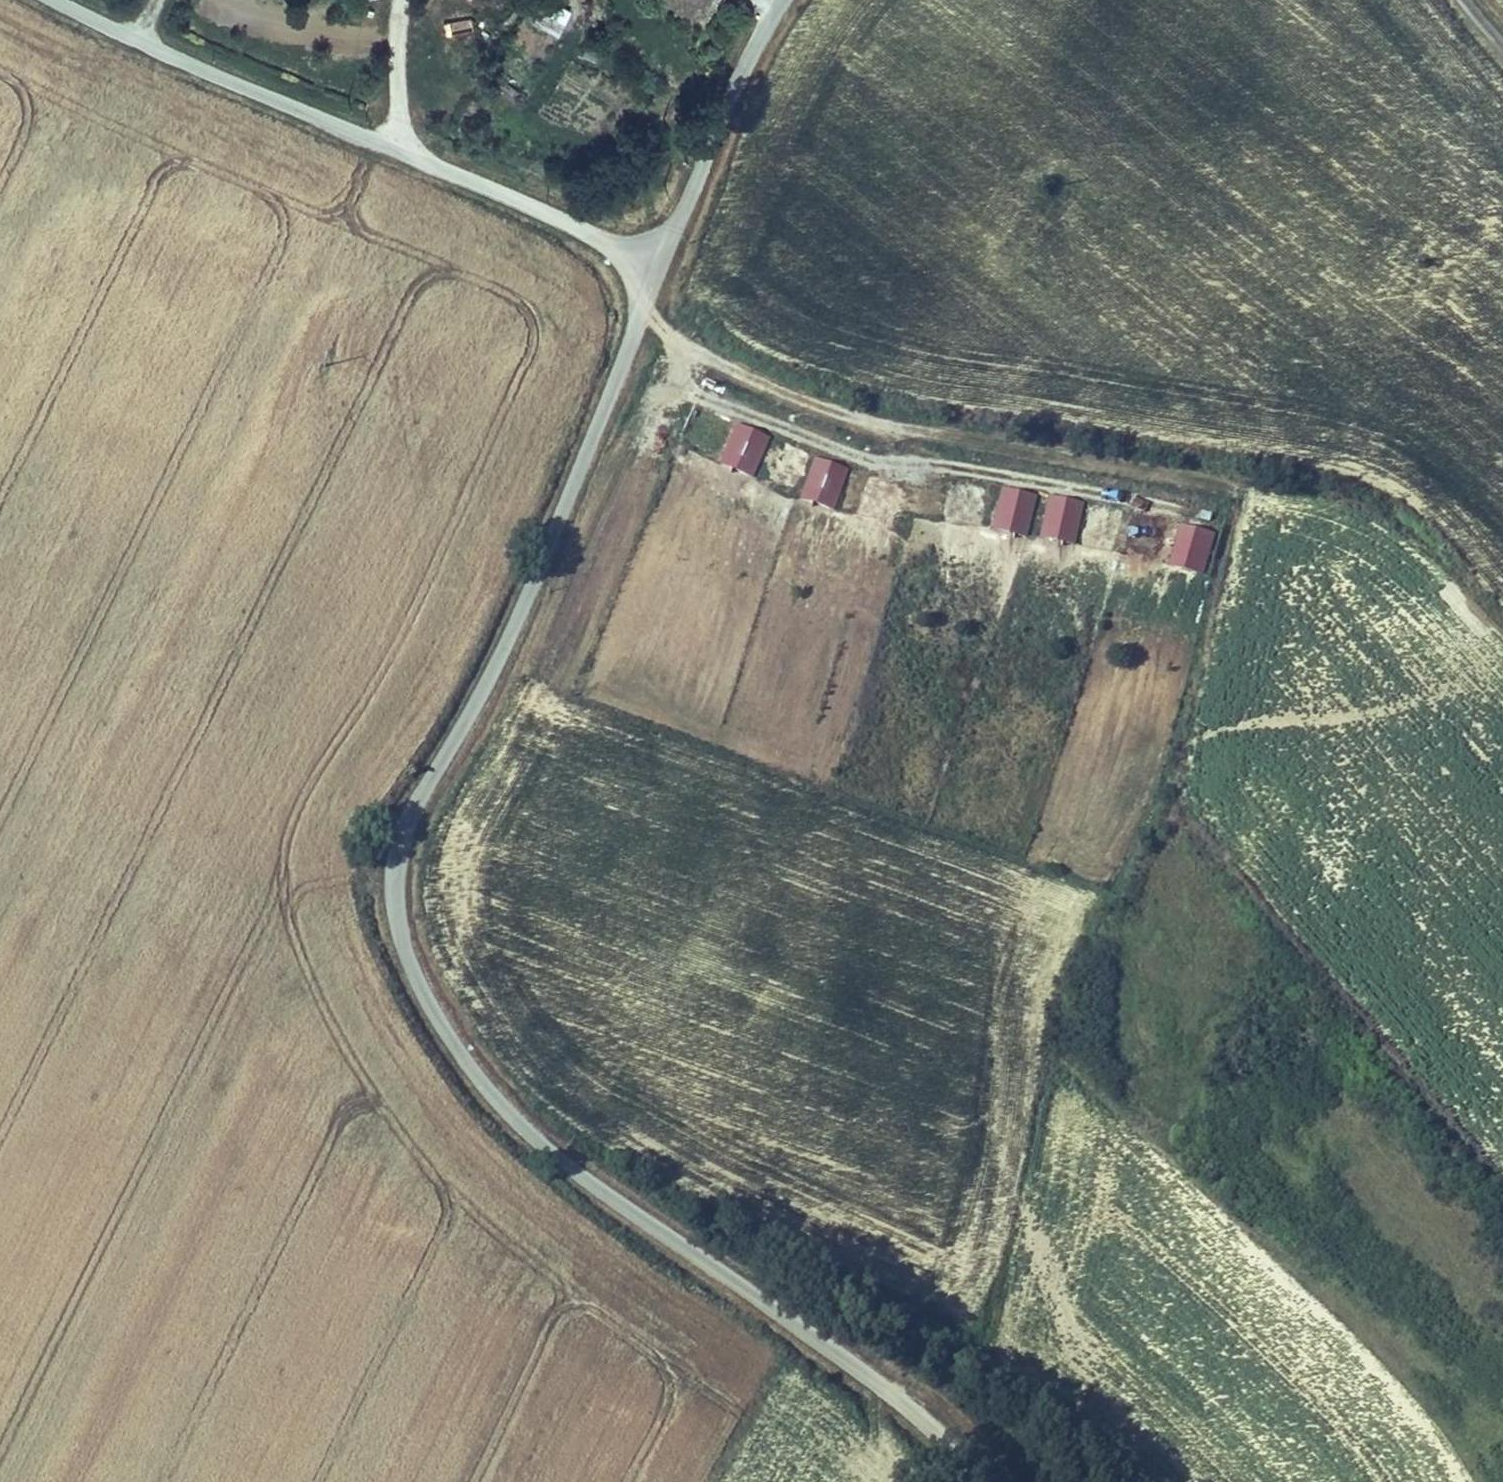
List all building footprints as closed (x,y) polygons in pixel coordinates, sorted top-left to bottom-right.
[(1119,550),(1128,508),(1091,501),(1083,543),(1119,550)]
